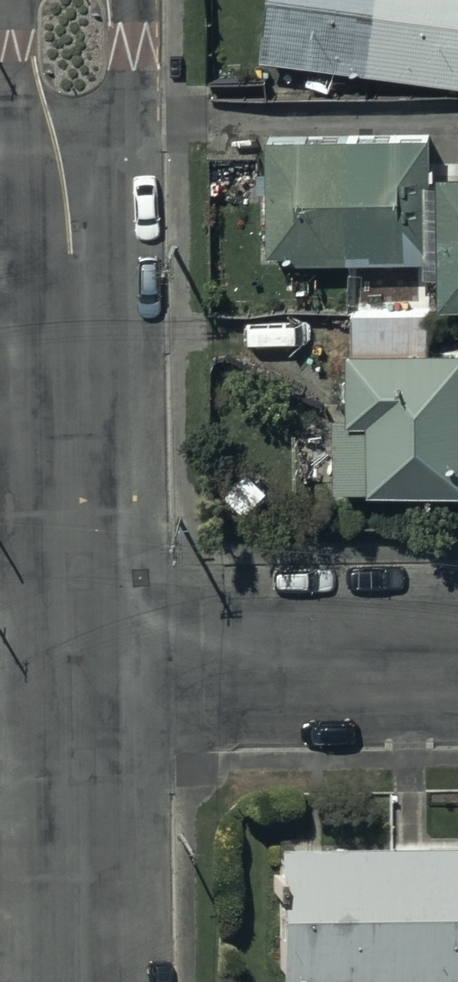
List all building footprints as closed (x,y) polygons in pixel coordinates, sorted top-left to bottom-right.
[(264,58),(457,84),(457,0),(271,0),(264,58)] [(267,138),(269,256),(294,256),(294,264),(445,262),(446,303),(457,303),(457,171),(442,171),(442,178),(431,178),(430,135),(267,138)] [(350,349),(350,415),(336,415),(337,489),(373,488),(373,491),(457,490),(457,348),(350,349)] [(277,850),(279,981),(372,981),(457,981),(457,848),(277,850)]
